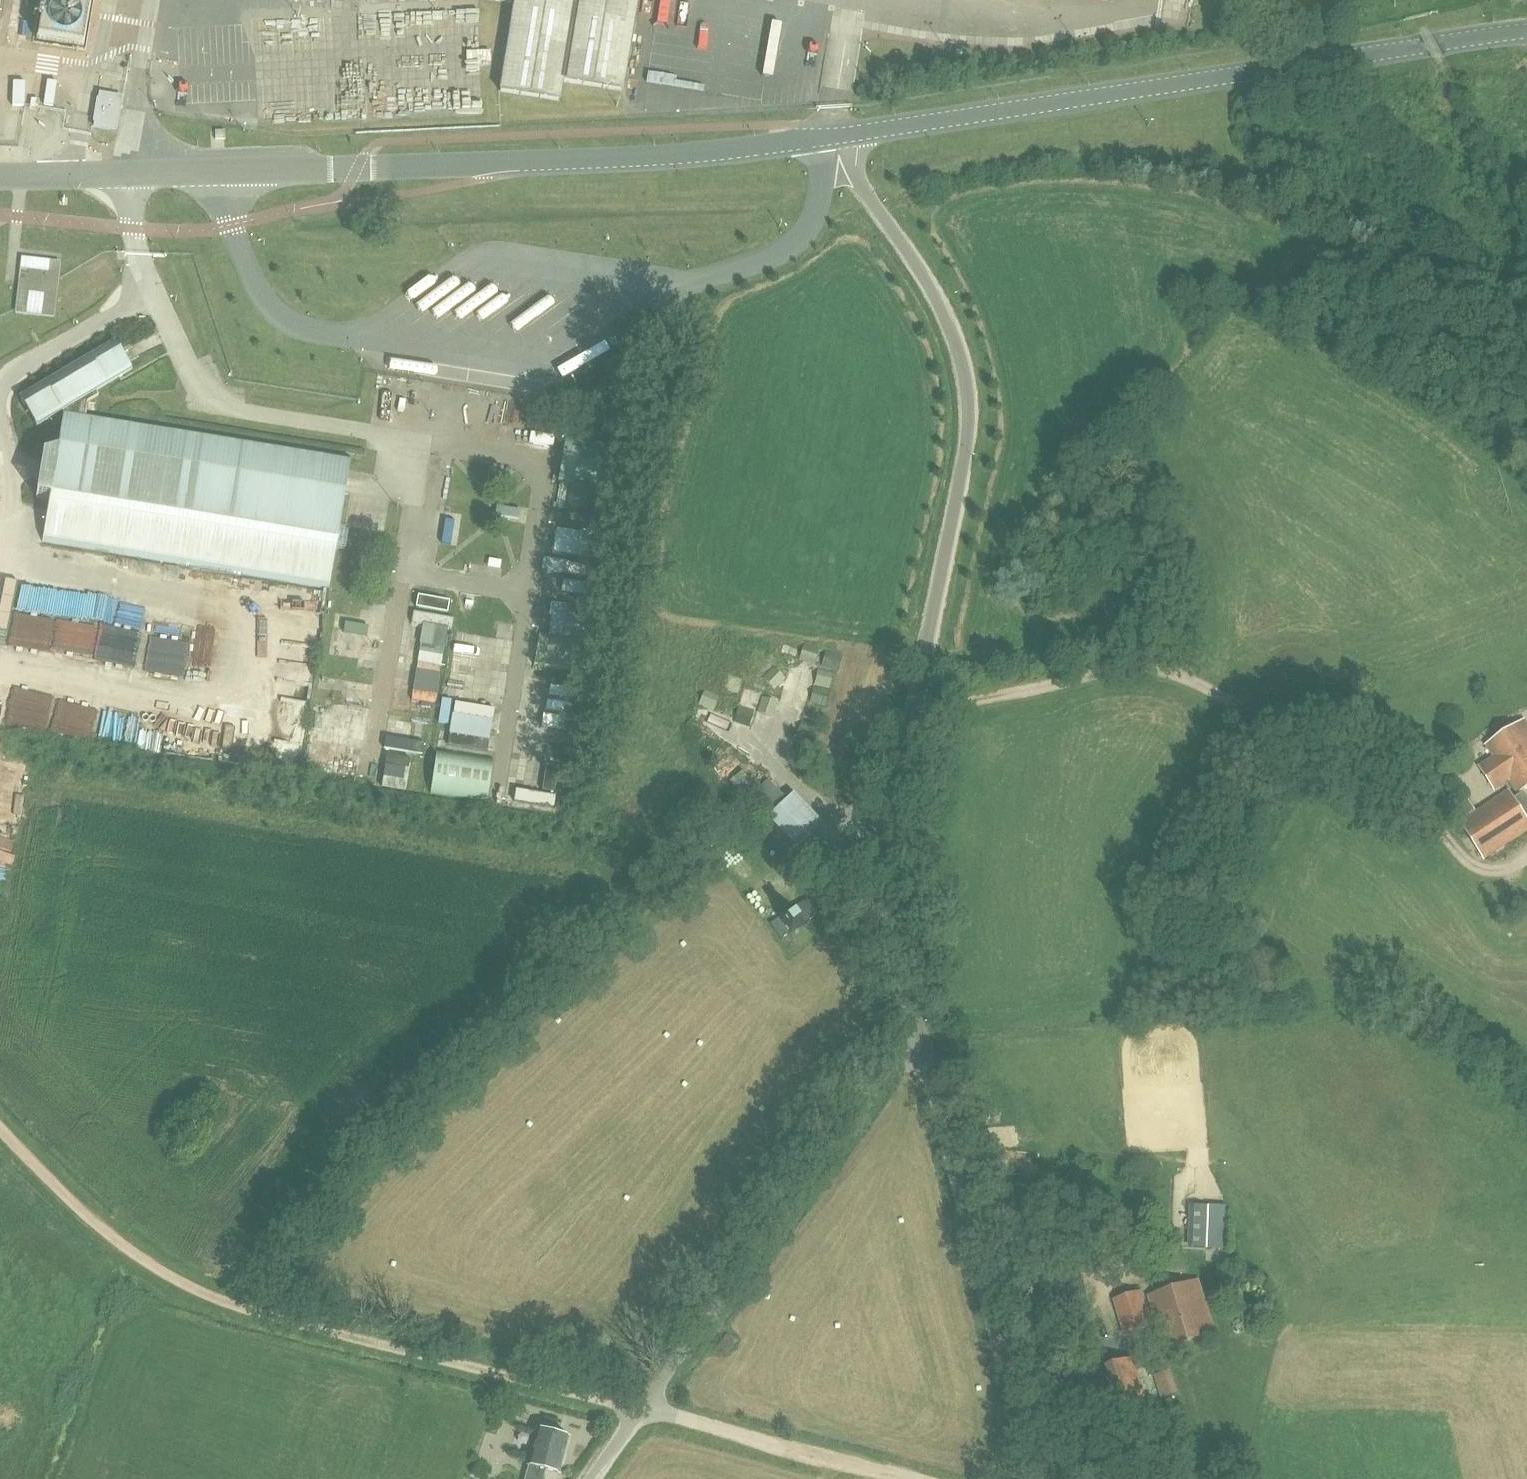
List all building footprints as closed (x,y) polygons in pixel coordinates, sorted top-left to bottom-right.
[(86,50),(94,0),(40,0),(33,41),(86,50)] [(500,91),(559,100),(563,80),(622,90),(637,0),(515,0),(500,91)] [(98,98),(94,122),(98,123),(97,128),(111,131),(116,101),(98,98)] [(16,307),(16,312),(54,316),(58,279),(59,272),(21,268),(16,307)] [(37,496),(50,499),(43,541),(329,588),(351,455),(86,413),(88,402),(99,395),(96,391),(132,369),(124,355),(116,343),(91,358),(90,355),(44,382),(46,384),(21,399),(28,411),(37,426),(63,411),(64,412),(58,446),(44,451),(37,496)] [(619,450),(564,442),(558,481),(613,489),(619,450)] [(1495,757),(1480,767),(1494,788),(1509,778),(1518,792),(1526,786),(1526,723),(1525,720),(1487,745),(1495,757)] [(470,756),(438,751),(433,781),(431,791),(440,793),(486,800),(493,760),(470,756)] [(1484,857),(1526,829),(1526,817),(1510,791),(1461,822),(1484,857)] [(1459,805),(1466,816),(1476,810),(1469,799),(1459,805)] [(786,802),(770,817),(825,875),(841,860),(786,802)] [(819,914),(807,897),(770,922),(781,939),(819,914)] [(1150,1295),(1166,1347),(1214,1332),(1198,1281),(1150,1295)] [(1115,1299),(1125,1334),(1151,1326),(1140,1291),(1115,1299)] [(1110,1409),(1145,1397),(1132,1358),(1097,1369),(1110,1409)] [(568,1437),(538,1429),(528,1464),(529,1465),(526,1478),(542,1478),(545,1469),(558,1472),(568,1437)]
